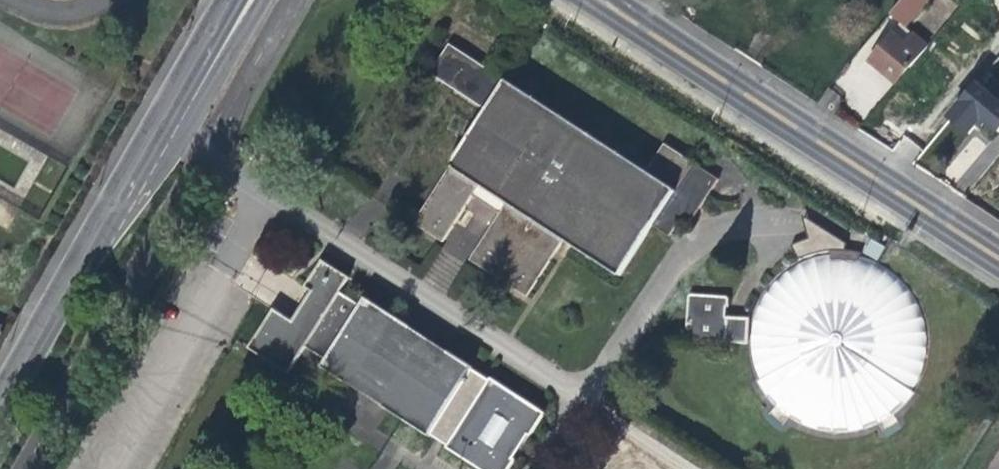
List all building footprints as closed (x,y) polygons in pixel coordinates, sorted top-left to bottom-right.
[(901,1),(892,13),(902,22),(869,62),(894,84),(911,64),(912,65),(930,44),(907,25),(923,7),(928,0),(903,0),(901,1)] [(488,267),(485,65),(445,45),(428,79),(478,104),(416,227),(443,241),(443,262),(429,262),(430,281),(439,285),(449,285),(463,258),(482,267),(488,267)] [(690,162),(675,187),(498,81),(487,99),(488,208),(506,208),(554,237),(533,237),(512,225),(506,225),(496,219),(490,230),(490,277),(497,276),(527,294),(559,240),(616,274),(621,274),(651,224),(666,233),(682,233),(715,177),(690,162)] [(950,118),(970,135),(983,119),(998,133),(998,102),(978,85),(950,118)] [(799,215),(805,239),(816,226),(799,215)] [(792,256),(795,265),(797,264),(800,262),(802,261),(805,260),(807,259),(809,259),(811,258),(814,257),(817,256),(819,256),(823,255),(826,255),(829,254),(832,254),(835,254),(838,254),(840,254),(844,254),(845,245),(836,245),(837,240),(816,226),(805,239),(788,245),(792,256)] [(797,264),(795,265),(793,266),(790,268),(788,269),(785,271),(783,273),(781,275),(779,276),(778,277),(777,278),(775,280),(773,282),(772,283),(770,285),(769,287),(767,289),(766,291),(765,292),(763,294),(762,296),(761,298),(760,300),(759,302),(758,305),(756,307),(755,310),(754,313),(753,315),(753,318),(752,321),(751,324),(751,327),(750,330),(750,332),(750,335),(749,338),(749,341),(749,344),(749,347),(750,350),(750,352),(750,354),(750,357),(751,359),(751,361),(752,363),(752,365),(753,367),(754,370),(754,372),(755,374),(756,376),(757,378),(758,380),(759,382),(759,383),(761,386),(762,388),(764,391),(766,393),(767,395),(769,398),(771,400),(773,402),(775,404),(777,406),(779,408),(781,410),(783,412),(784,413),(786,414),(788,416),(791,417),(793,418),(795,420),(797,421),(800,422),(802,423),(804,424),(807,425),(809,426),(812,427),(814,427),(817,428),(819,429),(820,429),(823,429),(825,430),(827,430),(830,430),(832,430),(835,430),(837,431),(840,430),(842,430),(845,430),(847,430),(849,430),(852,429),(854,429),(856,429),(858,428),(860,428),(863,427),(865,426),(867,425),(869,425),(871,424),(874,423),(876,422),(878,421),(880,420),(882,419),(884,418),(886,416),(888,415),(889,414),(891,412),(894,411),(896,409),(898,407),(900,405),(902,403),(904,401),(906,399),(908,397),(909,394),(911,392),(912,390),(914,387),(915,385),(917,382),(917,381),(919,378),(920,375),(921,372),(922,369),(923,366),(924,364),(924,361),(925,358),(926,355),(926,352),(926,349),(926,345),(926,342),(926,339),(926,336),(926,333),(926,331),(925,329),(925,326),(924,324),(924,321),(923,319),(922,316),(922,314),(921,311),(920,309),(919,306),(918,304),(916,302),(915,300),(914,297),(913,295),(911,293),(911,292),(909,290),(908,288),(906,286),(905,284),(903,283),(901,281),(900,279),(898,277),(896,275),(894,274),(892,272),(890,271),(888,269),(886,268),(884,267),(881,265),(879,264),(876,263),(874,262),(871,261),(869,260),(866,259),(864,258),(861,257),(860,257),(858,256),(856,256),(853,255),(850,255),(848,254),(845,254),(844,254),(840,254),(838,254),(835,254),(832,254),(829,254),(826,255),(823,255),(819,256),(817,256),(814,257),(811,258),(809,259),(807,259),(805,260),(802,261),(800,262),(797,264)] [(287,373),(305,346),(326,359),(321,366),(430,435),(431,433),(448,444),(447,446),(483,468),(509,468),(516,458),(513,456),(528,432),(531,435),(545,412),(490,378),(489,380),(472,369),(473,367),(365,299),(360,306),(339,293),(348,278),(321,260),(304,288),(309,292),(291,319),(273,308),(248,349),(287,373)] [(726,317),(727,303),(727,302),(727,301),(727,300),(726,299),(725,298),(724,298),(724,297),(723,297),(722,297),(697,295),(696,295),(695,295),(694,295),(693,295),(692,295),(692,296),(691,296),(691,297),(690,297),(690,298),(689,299),(689,300),(689,301),(686,335),(686,336),(686,337),(687,337),(687,338),(688,339),(689,339),(689,340),(690,340),(691,340),(692,340),(693,340),(746,344),(747,318),(740,318),(726,317)]
